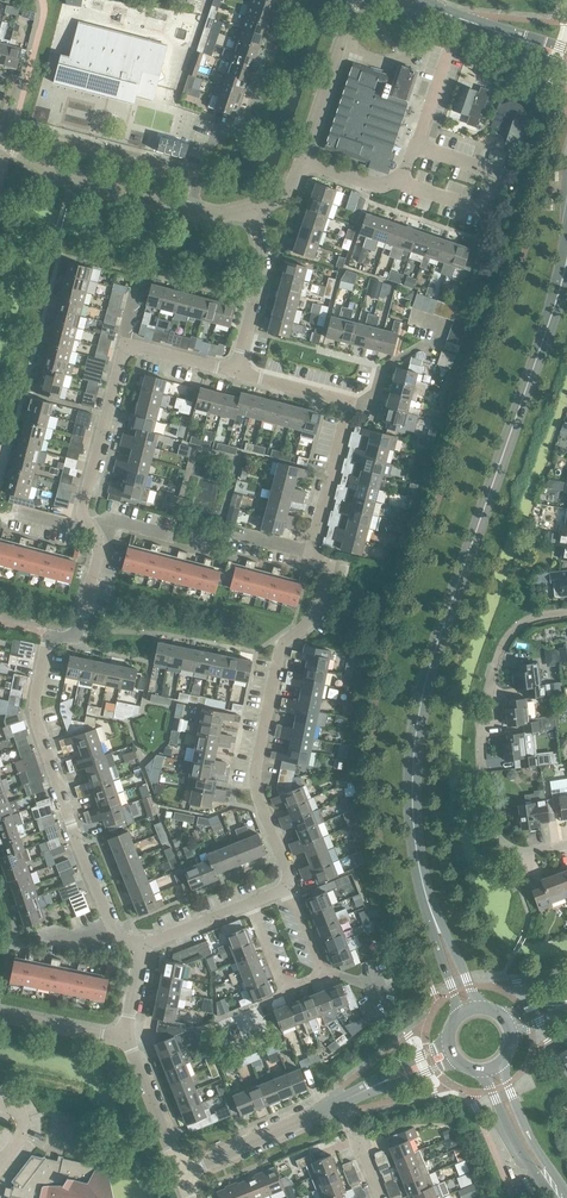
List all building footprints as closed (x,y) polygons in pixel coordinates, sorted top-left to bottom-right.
[(249,5),(271,12),(275,0),(250,0),(249,5)] [(249,5),(245,16),(267,23),(271,12),(249,5)] [(210,10),(208,17),(215,19),(217,12),(210,10)] [(245,16),(241,28),(264,35),(267,23),(245,16)] [(215,19),(208,17),(206,24),(213,26),(215,19)] [(9,44),(10,41),(3,39),(8,22),(2,21),(0,29),(0,63),(4,64),(9,44)] [(165,77),(161,70),(166,51),(148,46),(150,41),(80,22),(70,58),(62,56),(60,64),(59,64),(54,82),(108,96),(110,88),(135,94),(135,96),(153,100),(158,81),(165,77)] [(241,28),(238,39),(260,46),(264,35),(241,28)] [(9,44),(4,64),(5,64),(6,67),(10,68),(12,66),(17,67),(20,57),(24,58),(26,49),(15,46),(15,45),(17,39),(16,39),(19,31),(13,29),(10,41),(9,44)] [(203,33),(201,40),(207,42),(210,35),(203,33)] [(238,39),(234,51),(256,58),(260,46),(238,39)] [(207,42),(201,40),(198,47),(205,49),(207,42)] [(206,67),(208,60),(202,58),(204,53),(197,51),(193,63),(200,65),(206,67)] [(234,51),(230,62),(252,69),(256,58),(234,51)] [(230,62),(226,74),(248,81),(252,69),(230,62)] [(200,65),(193,63),(189,74),(196,76),(200,65)] [(399,65),(395,77),(353,63),(325,148),(385,168),(418,71),(399,65)] [(226,74),(222,85),(245,92),(248,81),(226,74)] [(187,79),(185,86),(192,88),(194,81),(187,79)] [(222,85),(219,97),(241,104),(245,92),(222,85)] [(192,88),(185,86),(183,93),(190,95),(192,88)] [(471,126),(477,128),(490,90),(484,88),(483,91),(479,92),(460,86),(452,110),(469,115),(468,120),(469,120),(471,124),(471,126)] [(241,104),(219,97),(214,109),(237,117),(241,104)] [(506,103),(504,104),(499,102),(490,127),(501,130),(499,135),(501,137),(508,133),(505,145),(515,149),(519,140),(521,140),(526,125),(524,124),(525,122),(525,121),(525,119),(526,118),(526,116),(525,114),(525,113),(525,112),(524,110),(523,109),(522,108),(521,106),(520,105),(519,104),(517,104),(516,103),(514,103),(512,102),(510,102),(509,103),(507,103),(506,103)] [(161,137),(157,151),(185,158),(189,145),(161,137)] [(316,183),(311,197),(332,204),(336,190),(316,183)] [(311,197),(307,211),(327,217),(332,204),(311,197)] [(361,213),(366,199),(359,197),(354,211),(361,213)] [(307,211),(302,224),(323,231),(327,217),(307,211)] [(361,213),(354,211),(351,221),(358,223),(361,213)] [(363,248),(369,250),(379,218),(366,213),(359,234),(367,236),(363,248)] [(378,240),(386,243),(392,222),(379,218),(369,250),(375,252),(378,240)] [(389,256),(395,258),(405,227),(392,222),(386,243),(393,245),(389,256)] [(302,224),(298,238),(318,244),(323,231),(302,224)] [(404,249),(411,251),(418,231),(405,227),(395,258),(400,260),(404,249)] [(348,229),(345,238),(352,241),(355,231),(348,229)] [(415,265),(420,267),(431,235),(418,231),(411,251),(419,254),(415,265)] [(430,257),(437,260),(444,240),(431,235),(420,267),(426,269),(430,257)] [(318,244),(298,238),(293,252),(313,258),(318,244)] [(352,241),(345,238),(342,248),(349,250),(352,241)] [(441,274),(446,276),(457,244),(444,240),(437,260),(444,262),(441,274)] [(457,244),(446,276),(452,277),(456,266),(470,271),(475,257),(468,255),(470,248),(457,244)] [(336,266),(343,268),(346,258),(339,256),(336,266)] [(286,261),(283,275),(303,281),(307,267),(286,261)] [(70,262),(67,274),(90,280),(93,268),(70,262)] [(340,280),(354,284),(358,273),(347,270),(340,280)] [(391,271),(388,279),(400,284),(403,275),(391,271)] [(65,282),(64,286),(87,292),(90,280),(67,274),(67,276),(64,277),(64,279),(65,282)] [(283,275),(279,290),(300,295),(305,296),(308,282),(303,281),(283,275)] [(407,276),(404,285),(413,288),(416,280),(407,276)] [(328,277),(326,287),(333,289),(336,279),(328,277)] [(372,288),(380,291),(383,282),(375,279),(372,288)] [(113,290),(120,292),(121,285),(114,283),(113,290)] [(392,285),(383,283),(379,297),(383,298),(390,294),(392,285)] [(146,305),(160,308),(166,288),(152,284),(146,305)] [(121,285),(120,292),(127,294),(128,287),(121,285)] [(64,286),(61,298),(84,304),(87,292),(64,286)] [(333,289),(326,287),(324,297),(331,299),(333,289)] [(436,290),(428,287),(426,294),(434,296),(436,290)] [(160,308),(174,312),(180,291),(166,288),(160,308)] [(279,290),(275,303),(296,309),(300,295),(279,290)] [(412,300),(414,292),(406,290),(405,295),(407,299),(412,300)] [(174,312),(188,316),(193,295),(180,291),(174,312)] [(412,307),(419,309),(424,295),(417,293),(412,307)] [(188,316),(202,319),(207,299),(193,295),(188,316)] [(419,309),(426,311),(431,298),(424,295),(419,309)] [(61,298),(58,310),(81,315),(84,304),(61,298)] [(426,311),(432,314),(437,300),(431,298),(426,311)] [(202,319),(216,323),(221,302),(207,299),(202,319)] [(432,314),(439,316),(444,302),(437,300),(432,314)] [(221,302),(216,323),(230,327),(235,306),(221,302)] [(439,316),(446,318),(451,304),(444,302),(439,316)] [(275,303),(272,317),(293,322),(296,309),(275,303)] [(446,318),(453,321),(458,307),(451,304),(446,318)] [(321,305),(319,315),(326,317),(329,307),(321,305)] [(107,314),(114,315),(115,308),(108,307),(107,314)] [(326,337),(339,340),(347,308),(342,307),(339,318),(331,316),(326,337)] [(453,321),(451,327),(464,332),(471,311),(458,307),(453,321)] [(115,308),(114,315),(120,317),(122,310),(115,308)] [(339,340),(352,344),(358,323),(350,321),(353,310),(347,308),(339,340)] [(58,310),(55,321),(78,327),(81,315),(58,310)] [(352,344),(365,347),(374,315),(368,313),(365,325),(358,323),(352,344)] [(326,317),(319,315),(317,325),(324,326),(326,317)] [(365,347),(379,351),(384,330),(377,328),(380,316),(374,315),(365,347)] [(293,322),(272,317),(268,332),(289,337),(293,322)] [(384,330),(379,351),(392,354),(398,334),(400,322),(394,320),(391,332),(384,330)] [(55,321),(52,333),(75,339),(78,327),(55,321)] [(138,335),(145,336),(148,325),(141,323),(138,335)] [(451,327),(449,334),(462,339),(464,332),(451,327)] [(315,328),(312,343),(319,345),(322,330),(315,328)] [(161,340),(166,342),(169,330),(164,329),(161,340)] [(100,337),(107,339),(109,332),(102,330),(101,334),(100,337)] [(169,330),(166,342),(172,343),(175,332),(169,330)] [(109,332),(107,339),(114,341),(116,334),(109,332)] [(52,333),(49,345),(71,351),(75,339),(52,333)] [(449,334),(446,341),(460,346),(462,339),(449,334)] [(188,348),(194,349),(197,338),(191,336),(188,348)] [(197,338),(194,349),(200,351),(203,339),(197,338)] [(460,346),(446,341),(444,348),(457,353),(460,346)] [(219,343),(216,355),(222,356),(225,345),(219,343)] [(49,345),(46,357),(75,364),(78,353),(71,351),(49,345)] [(441,351),(437,364),(451,369),(455,356),(441,351)] [(94,361),(101,362),(103,355),(96,354),(94,361)] [(103,355),(101,362),(108,364),(110,357),(103,355)] [(46,357),(43,368),(65,374),(72,376),(75,364),(46,357)] [(397,367),(393,381),(426,389),(427,383),(415,380),(417,372),(422,374),(424,367),(420,366),(422,361),(411,358),(409,363),(410,363),(408,370),(397,367)] [(43,368),(40,380),(62,386),(65,374),(43,368)] [(145,375),(142,388),(163,394),(166,380),(145,375)] [(88,384),(95,386),(97,379),(90,377),(88,384)] [(97,379),(95,386),(102,388),(104,381),(97,379)] [(62,386),(40,380),(37,393),(59,399),(62,386)] [(393,381),(390,394),(411,399),(412,392),(424,395),(426,389),(393,381)] [(195,408),(208,412),(214,391),(200,387),(195,408)] [(142,388),(139,401),(159,407),(163,394),(142,388)] [(188,390),(186,400),(193,401),(195,392),(188,390)] [(208,412),(222,415),(227,394),(214,391),(208,412)] [(85,392),(82,404),(94,408),(98,395),(85,392)] [(237,413),(249,416),(255,396),(241,392),(239,398),(241,398),(237,413)] [(235,419),(237,413),(241,398),(239,398),(227,394),(222,415),(235,419)] [(390,394),(386,407),(419,416),(420,410),(409,407),(411,399),(390,394)] [(249,416),(262,420),(268,399),(255,396),(249,416)] [(30,397),(27,409),(50,415),(53,403),(30,397)] [(262,420),(276,423),(281,403),(268,399),(262,420)] [(190,411),(193,401),(186,400),(183,409),(190,411)] [(139,401),(135,415),(156,420),(159,407),(139,401)] [(276,423),(289,427),(294,406),(281,403),(276,423)] [(289,427),(302,430),(307,409),(294,406),(289,427)] [(419,416),(386,407),(383,421),(404,426),(406,418),(417,421),(419,416)] [(27,409),(24,421),(47,427),(50,415),(27,409)] [(307,409),(302,430),(301,437),(314,441),(321,413),(307,409)] [(84,421),(82,428),(89,429),(93,414),(79,410),(77,419),(84,421)] [(132,429),(137,430),(137,429),(152,433),(153,432),(156,420),(135,415),(132,429)] [(179,426),(186,428),(188,418),(181,416),(179,426)] [(75,426),(82,428),(84,421),(77,419),(75,426)] [(24,421),(21,433),(44,439),(47,427),(24,421)] [(183,437),(186,428),(179,426),(176,436),(183,437)] [(368,444),(389,449),(394,450),(397,437),(372,430),(355,426),(354,432),(370,436),(368,444)] [(124,433),(122,439),(155,448),(158,434),(153,432),(152,433),(137,429),(137,430),(135,436),(124,433)] [(430,429),(427,439),(434,441),(437,431),(430,429)] [(21,433),(18,445),(41,451),(44,439),(21,433)] [(190,443),(200,445),(201,438),(192,436),(190,443)] [(201,438),(200,445),(209,448),(211,441),(201,438)] [(132,448),(130,455),(151,461),(155,448),(122,439),(121,445),(132,448)] [(69,449),(76,451),(77,444),(71,442),(69,449)] [(216,450),(226,452),(228,445),(218,443),(216,450)] [(244,450),(254,452),(256,445),(246,443),(244,450)] [(77,444),(76,451),(83,453),(84,446),(77,444)] [(350,447),(349,453),(385,462),(389,449),(368,444),(366,451),(350,447)] [(18,445),(15,457),(38,463),(41,451),(18,445)] [(191,447),(181,445),(180,445),(178,454),(189,457),(191,447)] [(228,445),(226,452),(236,455),(237,448),(228,445)] [(256,445),(254,452),(264,455),(266,448),(256,445)] [(271,456),(280,459),(282,452),(272,449),(271,456)] [(282,452),(280,459),(290,461),(292,454),(282,452)] [(363,463),(361,470),(382,476),(385,462),(349,453),(347,459),(363,463)] [(117,460),(115,466),(148,474),(151,461),(130,455),(129,463),(117,460)] [(297,463),(307,466),(309,459),(299,456),(297,463)] [(15,457),(12,468),(35,474),(38,463),(15,457)] [(269,474),(275,476),(296,481),(298,474),(309,477),(311,471),(299,468),(272,460),(269,474)] [(59,461),(57,468),(63,469),(64,466),(65,463),(59,461)] [(69,475),(71,468),(64,466),(63,469),(60,481),(71,484),(73,475),(69,475)] [(126,474),(124,482),(144,487),(148,474),(115,466),(114,471),(126,474)] [(9,480),(32,486),(36,487),(39,475),(35,474),(12,468),(9,480)] [(78,469),(71,468),(69,475),(73,475),(76,476),(78,469)] [(343,473),(342,479),(379,489),(382,476),(361,470),(359,477),(343,473)] [(275,476),(272,489),(304,497),(305,492),(294,489),(296,481),(275,476)] [(356,489),(354,496),(375,502),(379,489),(342,479),(340,485),(356,489)] [(32,486),(9,480),(6,493),(28,498),(32,486)] [(566,482),(566,483),(559,481),(557,489),(565,491),(565,492),(566,492),(566,482)] [(144,487),(124,482),(122,489),(110,486),(109,492),(120,495),(147,502),(150,489),(144,487)] [(56,496),(63,498),(65,491),(58,489),(56,496)] [(272,489),(268,502),(289,507),(291,500),(302,503),(304,497),(272,489)] [(65,491),(63,498),(70,500),(72,493),(65,491)] [(239,508),(243,496),(233,494),(230,506),(239,508)] [(336,500),(335,505),(372,515),(375,502),(354,496),(353,504),(336,500)] [(268,502),(265,515),(297,524),(299,518),(287,515),(289,507),(268,502)] [(176,507),(168,505),(166,513),(174,515),(176,507)] [(349,515),(348,523),(368,528),(372,515),(335,505),(333,511),(349,515)] [(235,525),(239,509),(230,506),(226,522),(235,525)] [(297,524),(265,515),(261,529),(282,534),(284,526),(296,530),(297,524)] [(329,526),(328,532),(365,541),(368,528),(348,523),(346,530),(329,526)] [(5,565),(10,544),(1,542),(4,529),(0,528),(0,529),(0,564),(5,565)] [(365,541),(328,532),(326,537),(343,542),(341,549),(361,555),(365,541)] [(559,532),(557,544),(563,545),(561,558),(566,559),(566,533),(559,532)] [(557,534),(549,533),(547,541),(556,542),(557,534)] [(122,568),(136,572),(141,551),(132,549),(135,536),(131,535),(128,548),(122,568)] [(5,565),(18,568),(23,548),(10,544),(5,565)] [(18,568),(31,572),(36,551),(23,548),(18,568)] [(63,558),(57,579),(71,582),(76,561),(85,564),(88,551),(76,548),(72,560),(63,558)] [(31,572),(44,575),(50,555),(36,551),(31,572)] [(136,572),(149,575),(154,554),(141,551),(136,572)] [(386,553),(384,561),(391,563),(393,555),(386,553)] [(149,575),(162,579),(168,558),(154,554),(149,575)] [(44,575),(57,579),(63,558),(50,555),(44,575)] [(162,579),(175,582),(181,561),(168,558),(162,579)] [(175,582),(189,585),(194,565),(181,561),(175,582)] [(230,588),(243,591),(249,570),(236,567),(237,564),(236,563),(233,575),(230,587),(230,588)] [(189,585),(202,589),(207,568),(194,565),(189,585)] [(217,584),(221,572),(222,568),(221,568),(220,571),(207,568),(202,589),(215,592),(217,584)] [(243,591),(257,595),(262,574),(249,570),(243,591)] [(288,581),(283,601),(297,605),(302,584),(304,577),(305,572),(305,571),(301,570),(298,583),(288,581)] [(547,572),(547,576),(550,575),(551,581),(553,581),(555,596),(566,595),(566,570),(547,572)] [(217,584),(230,587),(233,575),(221,572),(217,584)] [(257,595),(270,598),(275,577),(262,574),(257,595)] [(270,598),(283,601),(288,581),(275,577),(270,598)] [(154,663),(168,666),(172,645),(158,642),(154,663)] [(168,666),(181,668),(185,647),(172,645),(168,666)] [(307,660),(306,667),(327,671),(331,651),(304,645),(303,653),(292,650),(291,657),(307,660)] [(181,668),(194,671),(198,650),(185,647),(181,668)] [(18,656),(25,658),(26,651),(19,649),(18,656)] [(194,671),(208,674),(212,653),(198,650),(194,671)] [(26,651),(25,658),(32,659),(33,652),(26,651)] [(547,667),(558,665),(556,652),(545,653),(547,667)] [(208,674),(221,676),(225,655),(212,653),(208,674)] [(66,676),(79,679),(84,658),(70,655),(66,676)] [(221,676),(234,679),(238,658),(225,655),(221,676)] [(79,679),(93,682),(97,661),(84,658),(79,679)] [(238,658),(234,679),(248,682),(252,661),(238,658)] [(93,682),(106,684),(110,664),(97,661),(93,682)] [(512,676),(512,678),(512,680),(513,682),(514,684),(516,684),(516,688),(528,687),(529,697),(551,695),(563,693),(562,685),(550,686),(550,683),(541,684),(539,662),(532,663),(519,665),(519,671),(514,672),(514,674),(513,674),(512,676)] [(106,684),(119,687),(123,666),(110,664),(106,684)] [(123,666),(119,687),(133,690),(137,669),(123,666)] [(288,671),(287,677),(324,685),(327,671),(306,667),(304,675),(288,671)] [(13,680),(20,682),(21,675),(14,673),(13,680)] [(21,675),(20,682),(27,683),(28,676),(21,675)] [(137,677),(135,689),(143,691),(145,679),(137,677)] [(302,686),(300,694),(321,698),(324,685),(287,677),(285,683),(302,686)] [(192,685),(191,694),(199,695),(200,687),(192,685)] [(178,699),(188,701),(189,694),(180,692),(178,699)] [(150,701),(160,703),(161,696),(152,694),(150,701)] [(199,696),(189,694),(188,701),(198,703),(199,696)] [(282,698),(281,704),(318,711),(321,698),(300,694),(299,701),(282,698)] [(161,696),(160,703),(170,705),(171,698),(161,696)] [(8,704),(15,706),(16,699),(9,697),(8,704)] [(205,705),(215,707),(216,700),(206,698),(205,705)] [(511,707),(506,708),(508,724),(524,723),(525,732),(533,731),(557,728),(555,716),(538,718),(539,720),(529,721),(526,698),(510,699),(511,707)] [(16,699),(15,706),(22,707),(23,700),(16,699)] [(216,700),(215,707),(225,709),(226,702),(216,700)] [(232,710),(242,712),(243,705),(233,703),(232,710)] [(296,713),(295,721),(316,725),(318,711),(281,704),(280,710),(296,713)] [(86,712),(100,715),(101,708),(88,705),(86,712)] [(198,707),(195,721),(221,726),(223,718),(240,722),(241,716),(224,712),(198,707)] [(60,711),(64,722),(71,720),(74,709),(68,708),(60,711)] [(103,715),(113,718),(115,710),(105,708),(103,715)] [(125,712),(115,710),(113,718),(123,720),(125,712)] [(18,715),(7,715),(5,724),(6,728),(21,723),(18,715)] [(64,722),(67,732),(74,729),(84,726),(85,722),(83,722),(71,720),(64,722)] [(195,721),(193,734),(230,742),(231,736),(220,733),(221,726),(195,721)] [(277,725),(276,731),(313,738),(316,725),(295,721),(293,728),(277,725)] [(77,741),(80,748),(100,741),(95,728),(86,731),(84,726),(74,729),(67,732),(69,737),(59,740),(61,746),(77,741)] [(26,728),(20,731),(22,737),(29,735),(26,728)] [(22,737),(20,731),(13,733),(15,740),(22,737)] [(291,740),(290,747),(310,752),(313,738),(276,731),(275,736),(291,740)] [(508,742),(503,742),(505,759),(521,757),(521,766),(536,764),(559,761),(558,753),(553,753),(553,751),(537,753),(535,735),(533,735),(533,731),(525,732),(507,734),(508,742)] [(197,736),(195,748),(216,752),(217,745),(229,747),(230,742),(193,734),(192,735),(197,736)] [(66,761),(68,766),(104,754),(100,741),(80,748),(82,755),(66,761)] [(282,760),(281,767),(295,770),(296,763),(308,765),(310,752),(290,747),(288,755),(272,751),(270,758),(282,760)] [(195,748),(192,762),(225,768),(226,762),(214,760),(216,752),(195,748)] [(34,751),(27,754),(30,760),(36,758),(34,751)] [(88,774),(108,767),(114,765),(110,752),(104,754),(68,766),(70,772),(86,767),(88,774)] [(152,768),(155,756),(145,766),(152,768)] [(23,763),(22,759),(15,762),(19,773),(28,770),(25,762),(23,763)] [(192,762),(189,775),(189,776),(195,777),(195,776),(210,779),(211,778),(212,772),(224,774),(225,768),(192,762)] [(75,787),(77,792),(113,780),(108,767),(88,774),(91,781),(75,787)] [(295,770),(281,767),(279,774),(293,777),(295,770)] [(42,774),(35,777),(37,783),(44,781),(42,774)] [(284,800),(287,807),(307,799),(302,786),(291,790),(293,777),(279,774),(276,788),(279,795),(271,798),(273,804),(284,800)] [(186,788),(192,789),(225,796),(226,790),(215,788),(216,780),(211,778),(210,779),(195,776),(195,777),(189,776),(189,775),(186,788)] [(37,783),(35,777),(28,779),(31,786),(37,783)] [(95,793),(97,800),(117,793),(113,780),(77,792),(79,798),(95,793)] [(344,789),(345,798),(355,797),(353,782),(347,784),(348,788),(344,789)] [(551,789),(553,804),(560,802),(561,808),(559,809),(560,820),(566,819),(566,787),(551,789)] [(225,796),(192,789),(190,803),(211,807),(212,799),(224,802),(225,796)] [(8,802),(5,791),(0,792),(0,805),(8,802)] [(84,812),(86,818),(122,806),(117,793),(97,800),(100,807),(84,812)] [(50,797),(43,800),(45,806),(52,804),(50,797)] [(549,821),(545,797),(526,800),(526,801),(526,803),(518,805),(522,828),(530,827),(531,830),(536,829),(535,827),(541,827),(540,822),(549,821)] [(279,818),(281,824),(312,811),(307,799),(287,807),(290,814),(279,818)] [(45,806),(43,800),(36,802),(38,809),(45,806)] [(12,814),(8,802),(0,805),(0,818),(12,814)] [(122,806),(86,818),(87,824),(103,818),(106,826),(109,825),(111,830),(128,825),(126,819),(122,806)] [(295,825),(297,832),(317,824),(312,811),(281,824),(283,829),(295,825)] [(173,819),(183,821),(185,814),(175,812),(173,819)] [(16,826),(12,814),(0,818),(0,831),(16,826)] [(185,814),(183,821),(193,823),(194,816),(185,814)] [(218,815),(208,818),(211,825),(220,821),(218,815)] [(211,825),(208,818),(198,816),(197,823),(209,826),(211,825)] [(58,821),(51,823),(53,830),(60,828),(58,821)] [(154,824),(158,834),(165,831),(161,822),(154,824)] [(53,830),(51,823),(44,825),(46,832),(53,830)] [(0,831),(0,844),(20,837),(26,835),(23,824),(16,826),(0,831)] [(289,843),(291,849),(322,837),(317,824),(297,832),(300,839),(289,843)] [(246,825),(241,827),(253,858),(266,853),(258,833),(251,836),(246,825)] [(240,841),(232,843),(240,863),(253,858),(241,827),(235,829),(240,841)] [(108,839),(114,852),(133,844),(128,831),(108,839)] [(165,831),(158,834),(162,843),(168,840),(165,831)] [(201,841),(197,831),(193,833),(197,843),(201,841)] [(2,856),(22,850),(24,849),(20,837),(0,844),(0,852),(1,852),(2,856)] [(305,850),(308,857),(327,849),(322,837),(291,849),(293,855),(305,850)] [(51,853),(50,849),(47,842),(39,844),(42,852),(41,853),(42,857),(44,856),(51,853)] [(232,843),(220,848),(228,868),(240,863),(232,843)] [(63,844),(56,847),(59,853),(66,851),(63,844)] [(114,852),(119,864),(138,856),(133,844),(114,852)] [(59,853),(56,847),(50,849),(51,853),(52,856),(59,853)] [(164,850),(168,859),(175,856),(171,847),(164,850)] [(4,869),(26,862),(31,860),(27,848),(24,849),(22,850),(2,856),(0,856),(0,859),(4,869)] [(207,854),(209,859),(210,859),(216,873),(228,868),(220,848),(207,854)] [(299,869),(301,874),(332,862),(327,849),(308,857),(310,864),(299,869)] [(357,866),(365,863),(361,852),(352,855),(357,866)] [(119,864),(124,877),(143,869),(138,856),(119,864)] [(175,856),(168,859),(172,868),(178,866),(175,856)] [(210,859),(209,859),(197,864),(205,884),(218,878),(216,873),(210,859)] [(4,869),(7,881),(30,873),(26,862),(4,869)] [(332,862),(301,874),(304,880),(315,875),(318,883),(338,875),(332,862)] [(205,884),(197,864),(184,869),(192,889),(205,884)] [(72,866),(66,869),(68,876),(75,873),(72,866)] [(68,876),(66,869),(59,872),(62,878),(68,876)] [(124,877),(129,889),(148,882),(143,869),(124,877)] [(557,872),(565,896),(566,895),(566,869),(557,872)] [(174,875),(178,884),(185,882),(181,872),(174,875)] [(565,896),(557,872),(541,878),(544,885),(532,889),(540,909),(552,905),(550,901),(565,896)] [(7,881),(11,892),(33,884),(30,873),(7,881)] [(306,899),(312,913),(332,905),(326,891),(337,887),(335,880),(310,890),(313,896),(306,899)] [(129,889),(134,902),(153,894),(148,882),(129,889)] [(185,882),(178,884),(182,894),(188,891),(185,882)] [(11,892),(15,904),(37,896),(33,884),(11,892)] [(84,896),(81,889),(75,892),(77,899),(84,896)] [(87,904),(84,896),(77,899),(75,892),(68,894),(74,909),(87,904)] [(139,915),(159,907),(164,905),(162,900),(157,902),(153,894),(134,902),(136,908),(134,910),(136,913),(138,913),(139,915)] [(360,894),(352,897),(357,907),(364,904),(360,894)] [(15,904),(19,915),(41,907),(37,896),(15,904)] [(312,913),(317,926),(348,914),(346,908),(335,913),(332,905),(312,913)] [(41,907),(19,915),(23,927),(45,919),(41,907)] [(363,923),(370,920),(366,910),(359,913),(363,923)] [(371,912),(373,918),(379,916),(376,910),(371,912)] [(317,926),(322,939),(342,932),(339,924),(350,919),(348,914),(317,926)] [(380,922),(379,926),(381,931),(387,929),(384,921),(380,922)] [(218,947),(220,953),(251,941),(251,940),(252,937),(251,934),(248,933),(246,927),(226,935),(229,943),(218,947)] [(322,939),(328,953),(359,940),(356,935),(345,939),(342,932),(322,939)] [(206,940),(199,943),(205,956),(212,954),(206,940)] [(359,940),(328,953),(333,966),(339,964),(341,971),(355,966),(352,959),(353,958),(350,950),(361,946),(359,940)] [(233,954),(237,962),(256,954),(251,941),(220,953),(222,958),(233,954)] [(205,956),(199,943),(193,945),(198,959),(205,956)] [(198,959),(193,945),(186,948),(192,962),(198,959)] [(192,962),(186,948),(180,951),(185,964),(192,962)] [(29,959),(30,953),(30,950),(27,949),(24,962),(14,960),(10,981),(24,984),(28,963),(29,959)] [(165,960),(162,975),(183,979),(185,964),(180,951),(173,953),(171,961),(165,960)] [(228,974),(231,979),(262,968),(256,954),(237,962),(240,969),(228,974)] [(28,963),(24,984),(37,986),(41,965),(28,963)] [(37,986),(50,989),(55,968),(41,965),(37,986)] [(95,976),(91,997),(105,1000),(109,979),(118,981),(120,968),(107,965),(105,978),(95,976)] [(50,989),(64,992),(68,971),(55,968),(50,989)] [(244,981),(247,988),(267,981),(262,968),(231,979),(233,985),(244,981)] [(64,992),(77,994),(82,974),(68,971),(64,992)] [(77,994),(91,997),(95,976),(82,974),(77,994)] [(162,975),(159,988),(192,995),(193,989),(181,987),(183,979),(162,975)] [(267,981),(247,988),(250,996),(239,1000),(241,1006),(272,994),(267,981)] [(341,983),(327,989),(335,1008),(348,1003),(350,1010),(358,1007),(349,984),(342,986),(341,983)] [(159,988),(156,1002),(177,1007),(178,999),(190,1001),(192,995),(159,988)] [(327,989),(313,994),(321,1014),(335,1008),(327,989)] [(313,994),(300,999),(312,1030),(318,1027),(319,1026),(315,1016),(321,1014),(313,994)] [(287,1004),(295,1024),(301,1022),(305,1031),(306,1032),(312,1030),(300,999),(287,1004)] [(156,1030),(185,1027),(185,1023),(174,1021),(177,1007),(156,1002),(153,1017),(159,1018),(156,1030)] [(281,1030),(295,1024),(287,1004),(273,1010),(281,1030)] [(352,1036),(368,1024),(363,1018),(345,1026),(352,1036)] [(154,1043),(160,1057),(180,1049),(174,1036),(186,1031),(185,1027),(156,1030),(161,1041),(154,1043)] [(343,1035),(335,1041),(340,1047),(348,1041),(343,1035)] [(209,1049),(205,1039),(198,1042),(202,1052),(209,1049)] [(284,1041),(275,1045),(278,1052),(287,1048),(284,1041)] [(340,1047),(335,1041),(328,1048),(332,1054),(340,1047)] [(278,1052),(275,1045),(265,1048),(268,1055),(278,1052)] [(160,1057),(165,1071),(185,1063),(180,1049),(160,1057)] [(248,1055),(251,1062),(260,1058),(258,1052),(248,1055)] [(242,1066),(251,1062),(248,1055),(239,1059),(242,1066)] [(317,1055),(308,1059),(311,1066),(320,1062),(317,1055)] [(205,1059),(209,1068),(216,1066),(212,1056),(205,1059)] [(311,1066),(308,1059),(298,1063),(301,1070),(311,1066)] [(231,1062),(221,1066),(224,1073),(234,1069),(231,1062)] [(165,1071),(171,1084),(190,1076),(185,1063),(165,1071)] [(216,1066),(209,1068),(213,1078),(220,1075),(216,1066)] [(300,1068),(286,1074),(294,1093),(308,1088),(300,1068)] [(286,1074),(273,1079),(281,1099),(294,1093),(286,1074)] [(171,1084),(176,1097),(196,1089),(190,1076),(171,1084)] [(273,1079),(260,1084),(268,1104),(281,1099),(273,1079)] [(216,1085),(220,1095),(223,1094),(226,1092),(223,1083),(216,1085)] [(260,1084),(246,1089),(254,1109),(268,1104),(260,1084)] [(176,1097),(181,1111),(201,1103),(196,1089),(176,1097)] [(226,1092),(223,1094),(229,1107),(236,1104),(241,1115),(254,1109),(246,1089),(233,1095),(231,1090),(226,1092)] [(201,1103),(181,1111),(187,1124),(198,1120),(201,1128),(221,1119),(218,1112),(211,1114),(209,1109),(204,1111),(201,1103)] [(390,1147),(395,1159),(414,1152),(414,1151),(409,1140),(418,1137),(414,1127),(398,1133),(402,1142),(390,1147)] [(395,1159),(399,1171),(419,1164),(424,1162),(419,1149),(414,1151),(414,1152),(395,1159)] [(459,1149),(454,1151),(459,1161),(465,1159),(463,1154),(462,1154),(459,1149)] [(376,1153),(375,1155),(376,1159),(385,1155),(384,1151),(382,1150),(376,1153)] [(307,1165),(311,1177),(336,1167),(331,1155),(316,1161),(313,1153),(296,1160),(299,1168),(307,1165)] [(9,1197),(114,1197),(111,1184),(109,1173),(95,1170),(96,1166),(91,1165),(63,1158),(62,1162),(58,1161),(47,1158),(46,1158),(44,1155),(42,1157),(32,1154),(11,1181),(14,1183),(13,1186),(11,1186),(9,1197)] [(344,1168),(346,1169),(352,1167),(353,1165),(352,1161),(343,1164),(344,1168)] [(465,1161),(455,1165),(460,1175),(469,1171),(465,1161)] [(402,1178),(404,1183),(429,1173),(424,1162),(419,1164),(399,1171),(393,1174),(384,1178),(385,1181),(387,1182),(394,1180),(396,1181),(402,1178)] [(311,1177),(316,1189),(341,1179),(336,1167),(311,1177)] [(276,1168),(261,1174),(269,1195),(284,1189),(284,1188),(276,1168)] [(382,1174),(384,1178),(393,1174),(391,1170),(389,1169),(383,1172),(382,1174)] [(409,1196),(414,1194),(413,1194),(428,1188),(428,1187),(433,1185),(429,1173),(404,1183),(409,1196)] [(246,1180),(254,1197),(261,1197),(269,1195),(261,1174),(246,1180)] [(472,1184),(468,1174),(461,1176),(465,1186),(472,1184)] [(316,1189),(320,1197),(328,1197),(341,1193),(346,1191),(341,1179),(316,1189)] [(232,1186),(237,1197),(254,1197),(246,1180),(232,1186)] [(352,1183),(351,1185),(352,1188),(361,1185),(360,1181),(358,1180),(352,1183)] [(414,1194),(415,1197),(437,1197),(438,1197),(443,1196),(438,1183),(433,1185),(428,1187),(428,1188),(413,1194),(414,1194)] [(296,1197),(291,1185),(284,1188),(284,1189),(288,1197),(294,1197),(296,1197)] [(354,1197),(355,1194),(362,1191),(363,1189),(361,1185),(346,1191),(341,1193),(328,1197),(350,1197),(354,1197)] [(232,1186),(217,1192),(219,1197),(237,1197),(232,1186)]
